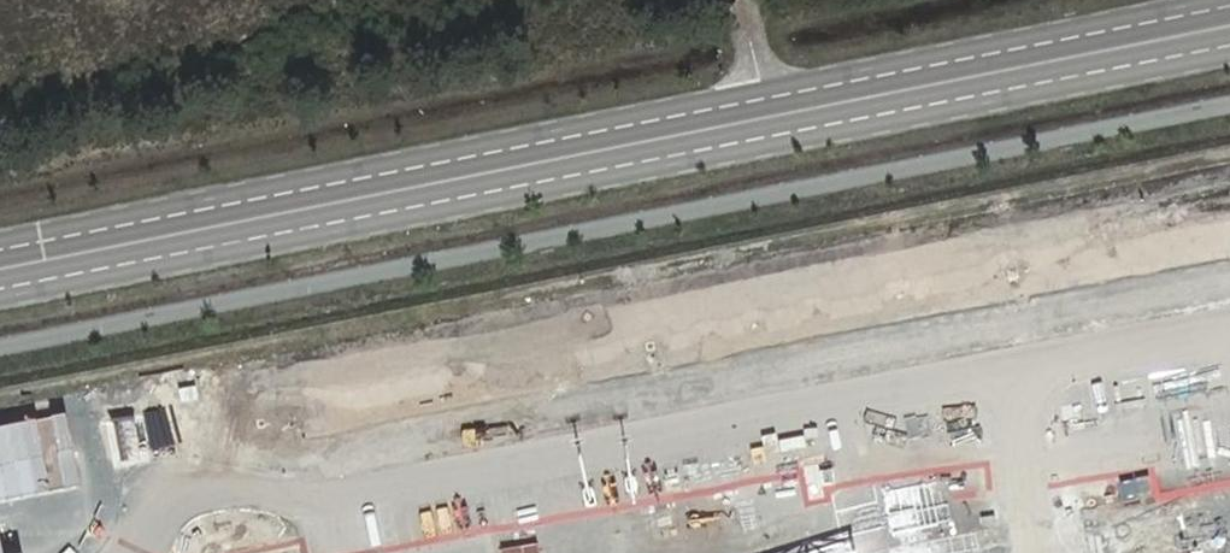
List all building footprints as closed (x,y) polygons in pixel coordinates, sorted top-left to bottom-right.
[(894,552),(1229,552),(1229,487),(894,552)]
